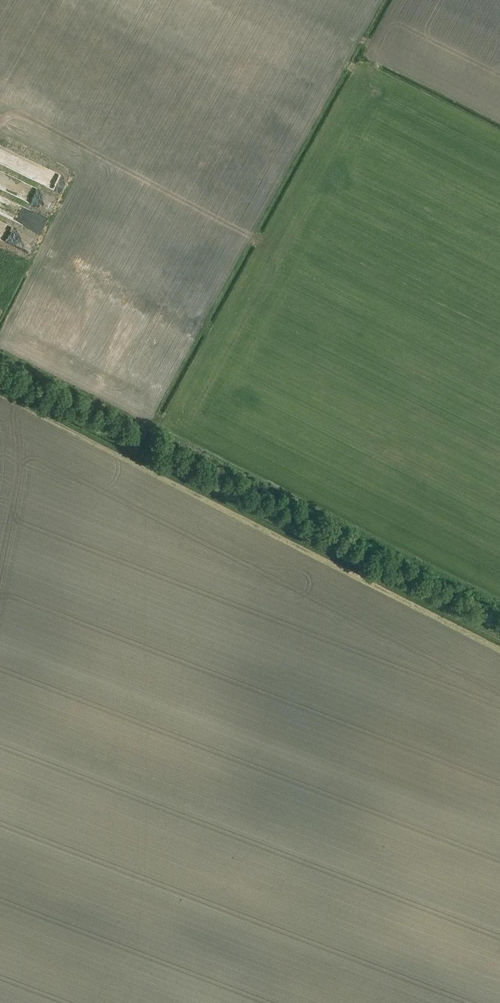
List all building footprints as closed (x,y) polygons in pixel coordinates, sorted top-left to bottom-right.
[(4,224),(25,226),(27,210),(6,207),(4,224)] [(16,247),(30,255),(36,244),(22,236),(16,247)]
